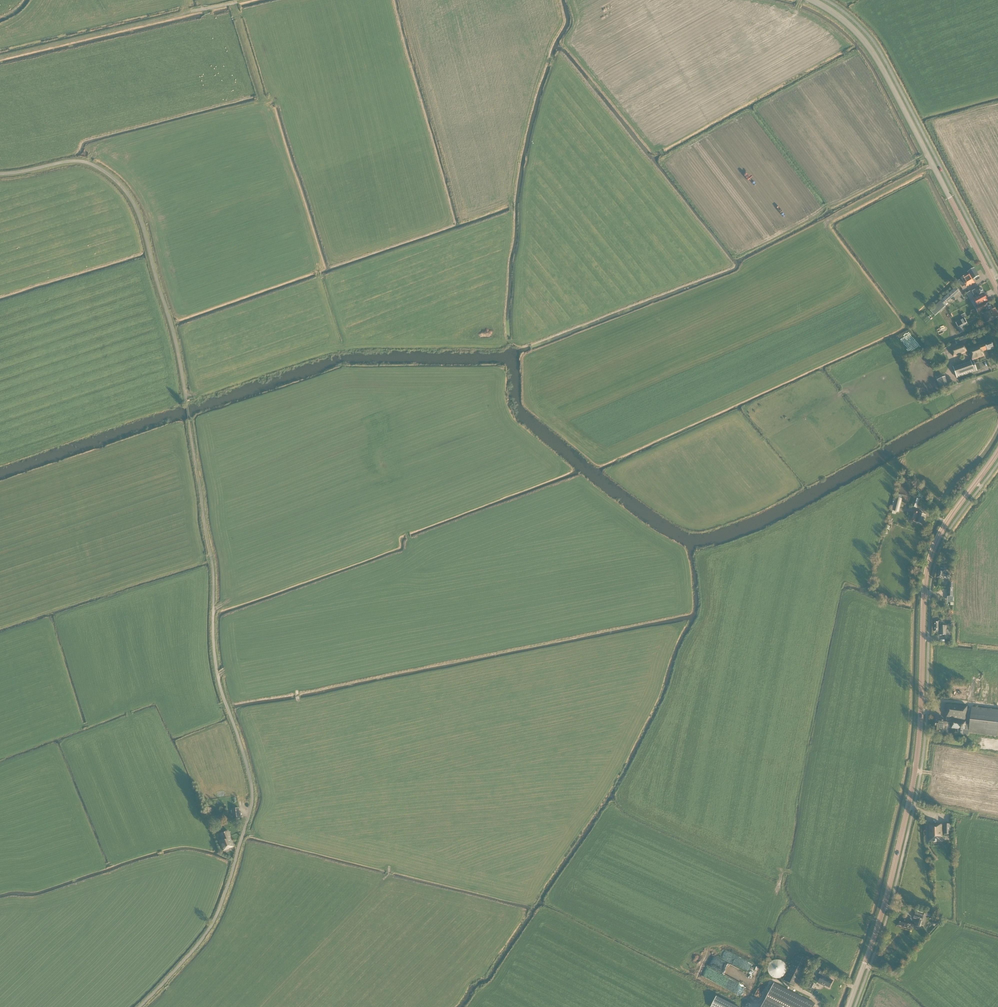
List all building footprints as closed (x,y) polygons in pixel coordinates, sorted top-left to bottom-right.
[(971,285),(975,283),(973,280),(979,276),(975,268),(968,272),(969,274),(961,279),(966,287),(970,284),(971,285)] [(941,301),(940,301),(931,309),(936,314),(945,306),(944,305),(959,292),(956,288),(941,301)] [(973,297),(978,307),(988,302),(983,293),(984,293),(981,288),(976,291),(976,290),(972,292),(974,296),(973,297)] [(995,309),(992,310),(989,302),(976,309),(978,313),(982,311),(983,314),(987,323),(997,317),(997,314),(995,309)] [(968,325),(965,318),(956,323),(958,328),(960,333),(964,332),(962,327),(968,325)] [(980,346),(980,345),(968,349),(968,350),(967,350),(964,344),(951,349),(954,357),(969,351),(972,360),(984,356),(983,352),(987,350),(987,351),(994,349),(991,342),(980,346)] [(974,362),(971,363),(971,361),(953,367),(957,378),(977,371),(974,362)] [(937,380),(940,390),(949,386),(945,377),(937,380)] [(892,511),(899,512),(902,499),(901,499),(896,498),(892,511)] [(914,498),(911,507),(917,509),(920,500),(914,498)] [(924,519),(925,516),(914,512),(912,518),(913,518),(912,521),(917,522),(917,523),(922,524),(924,519)] [(943,578),(949,580),(950,575),(946,575),(947,572),(945,571),(946,569),(939,568),(939,570),(938,570),(937,578),(943,579),(943,578)] [(947,626),(942,626),(942,621),(939,621),(934,621),(934,632),(939,632),(940,635),(950,635),(950,630),(947,630),(947,626)] [(951,698),(967,700),(968,688),(953,686),(951,698)] [(997,734),(997,710),(972,707),(970,724),(965,723),(967,706),(948,704),(947,718),(953,719),(952,724),(949,723),(949,722),(947,722),(947,721),(937,720),(937,723),(936,723),(935,732),(945,733),(946,728),(957,729),(957,734),(975,736),(975,734),(997,736),(997,734)] [(945,834),(950,834),(950,824),(928,825),(928,843),(942,842),(942,826),(944,826),(945,834)] [(219,840),(224,851),(233,846),(229,836),(230,836),(227,831),(219,834),(222,839),(219,840)] [(917,920),(915,926),(920,928),(921,925),(923,926),(926,916),(932,918),(933,915),(924,912),(924,913),(916,911),(915,914),(913,919),(917,920)] [(915,923),(909,921),(909,922),(901,919),(899,926),(908,928),(908,926),(913,928),(915,923)] [(798,954),(785,980),(795,986),(809,959),(798,954)] [(769,967),(769,969),(769,972),(770,974),(772,976),(775,978),(777,978),(780,978),(783,978),(785,976),(787,974),(788,971),(788,969),(788,966),(787,964),(785,962),(783,960),(781,959),(778,959),(775,959),(773,961),(771,962),(770,964),(769,967)] [(817,970),(820,972),(817,978),(820,980),(818,983),(825,986),(830,988),(833,981),(822,975),(825,970),(818,967),(817,970)] [(815,1004),(774,983),(762,1006),(814,1006),(815,1004)] [(716,997),(711,1006),(736,1006),(716,997)]
